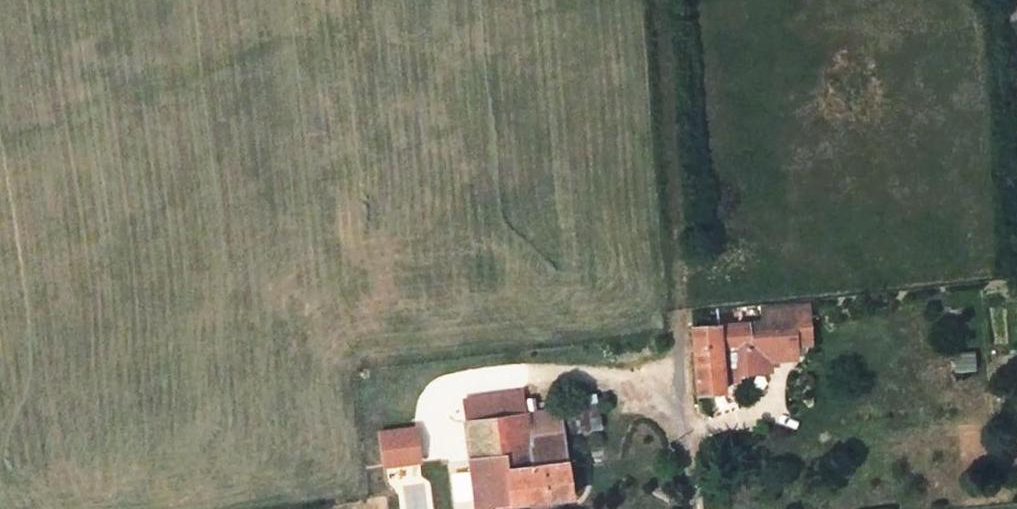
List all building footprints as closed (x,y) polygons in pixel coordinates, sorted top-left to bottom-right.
[(694,327),(694,338),(697,393),(723,390),(723,367),(765,365),(763,346),(792,344),(789,302),(751,305),(753,324),(694,327)] [(817,307),(797,308),(798,344),(818,344),(817,307)] [(491,399),(494,419),(521,415),(519,396),(491,399)] [(555,401),(557,411),(589,407),(587,396),(555,401)] [(462,403),(465,423),(494,419),(491,399),(462,403)] [(505,459),(509,504),(570,497),(567,468),(606,463),(604,448),(567,452),(565,435),(600,431),(597,406),(589,407),(557,411),(521,415),(494,419),(500,460),(505,459)] [(465,423),(475,508),(510,508),(509,504),(505,459),(500,460),(494,419),(465,423)] [(377,434),(381,467),(419,462),(415,429),(377,434)]
